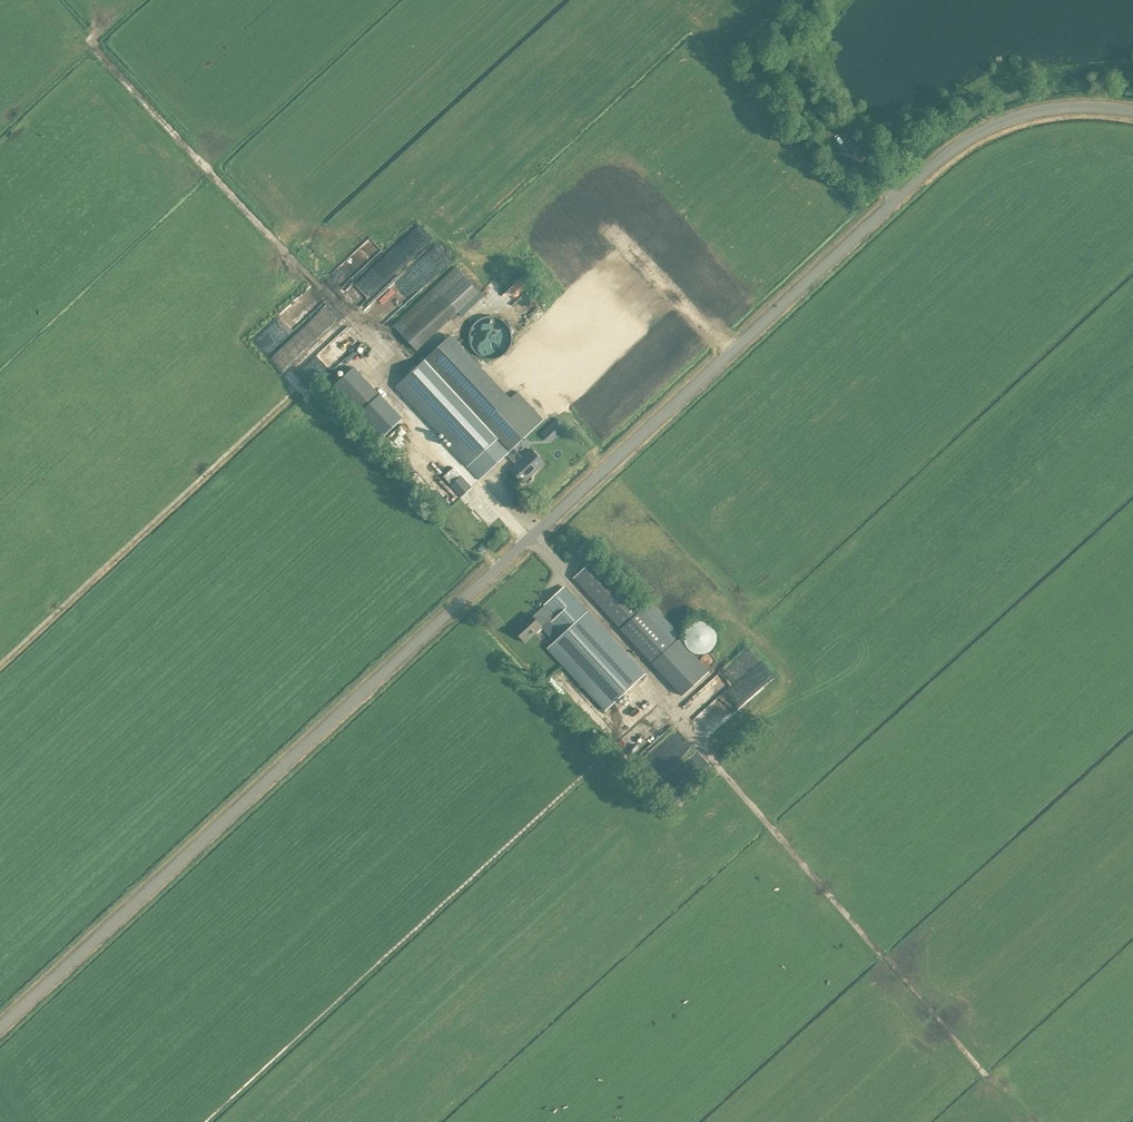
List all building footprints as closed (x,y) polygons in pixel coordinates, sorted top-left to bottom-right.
[(383,257),(397,271),(417,253),(403,238),(383,257)] [(400,276),(411,287),(443,256),(432,245),(400,276)] [(456,267),(438,283),(394,325),(417,350),(479,292),(456,267)] [(538,298),(521,303),(523,312),(540,307),(538,298)] [(325,305),(273,351),(286,366),(295,359),(291,354),(334,316),(325,305)] [(471,329),(469,335),(469,337),(469,342),(472,348),(475,353),(480,356),(486,358),(492,359),(498,357),(503,355),(507,350),(508,350),(511,344),(512,338),(511,332),(509,327),(505,322),(501,318),(495,316),(489,316),(483,317),(478,320),(474,324),(471,329)] [(517,391),(509,399),(451,335),(399,383),(405,390),(402,392),(451,445),(449,447),(479,479),(507,453),(516,463),(510,469),(523,483),(525,481),(526,482),(528,483),(532,479),(532,477),(531,476),(544,463),(531,449),(522,457),(513,448),(543,420),(517,391)] [(360,413),(379,395),(353,367),(334,386),(360,413)] [(305,382),(313,378),(308,369),(300,374),(305,382)] [(542,433),(546,438),(548,440),(557,431),(560,434),(567,428),(558,418),(542,433)] [(461,475),(450,485),(461,498),(472,487),(461,475)] [(652,662),(673,642),(642,609),(639,611),(595,563),(579,578),(623,626),(620,629),(652,662)] [(606,711),(619,698),(645,674),(564,587),(546,604),(546,605),(533,617),(530,614),(513,629),(524,642),(541,626),(547,620),(561,635),(547,648),(567,669),(606,711)] [(711,650),(714,645),(715,639),(714,634),(711,628),(705,625),(700,624),(694,625),(689,628),(686,633),(685,639),(686,645),(689,650),(694,653),(700,654),(706,653),(711,650)] [(678,638),(652,662),(682,695),(708,671),(678,638)] [(754,656),(745,646),(717,672),(726,682),(754,656)] [(691,714),(703,730),(739,703),(735,698),(764,676),(756,665),(691,714)] [(651,741),(667,725),(658,715),(654,719),(651,716),(638,728),(651,741)]
